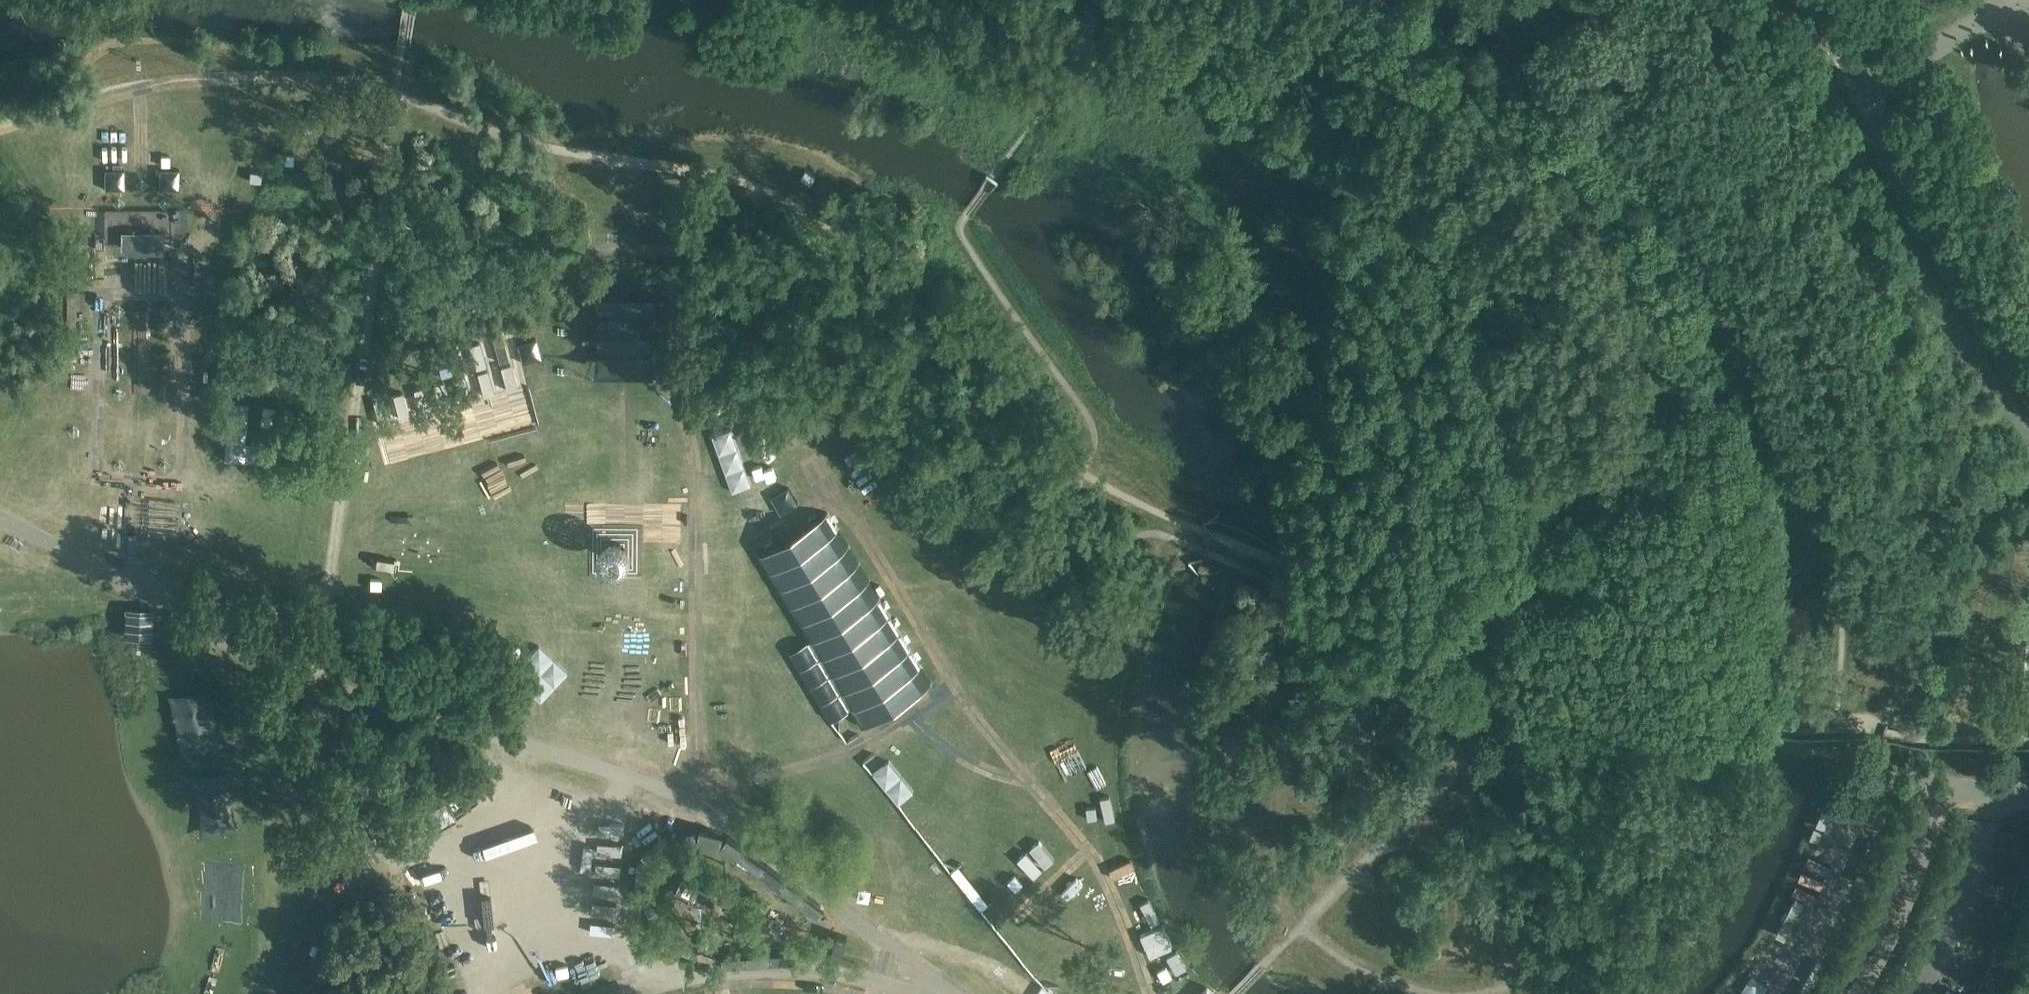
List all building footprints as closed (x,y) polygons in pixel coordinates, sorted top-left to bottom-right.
[(675,764),(681,742),(670,739),(665,761),(675,764)]
